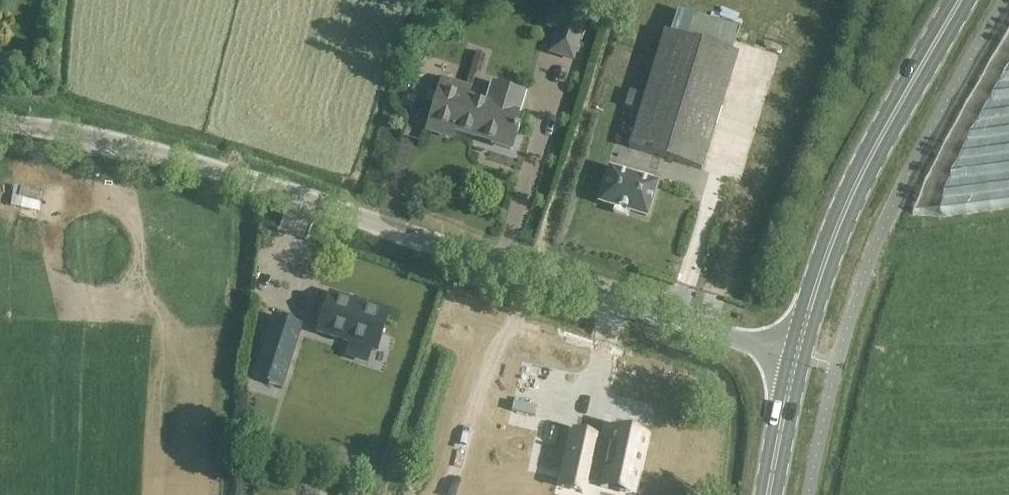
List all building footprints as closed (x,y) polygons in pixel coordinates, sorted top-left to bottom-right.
[(592,4),(578,0),(563,0),(561,7),(550,3),(543,27),(554,30),(547,53),(574,62),(592,4)] [(733,51),(740,28),(678,9),(671,32),(664,30),(644,94),(630,90),(625,106),(639,110),(628,147),(702,170),(738,53),(733,51)] [(486,102),(465,96),(468,85),(441,76),(425,127),(451,135),(454,126),(475,133),(476,129),(492,134),(490,140),(511,146),(517,126),(513,125),(523,92),(492,82),(486,102)] [(611,168),(601,200),(616,205),(617,202),(631,207),(631,209),(647,215),(657,184),(651,182),(652,178),(640,174),(638,178),(633,177),(634,174),(611,168)] [(14,184),(8,203),(36,212),(42,193),(14,184)] [(330,294),(318,330),(376,349),(388,312),(330,294)] [(253,347),(251,355),(262,358),(259,368),(306,383),(315,353),(295,346),(305,314),(278,305),(264,351),(253,347)] [(574,432),(565,472),(602,481),(601,487),(632,494),(645,437),(634,434),(632,433),(632,434),(626,432),(624,431),(624,432),(613,430),(610,445),(594,442),(595,437),(574,432)]
